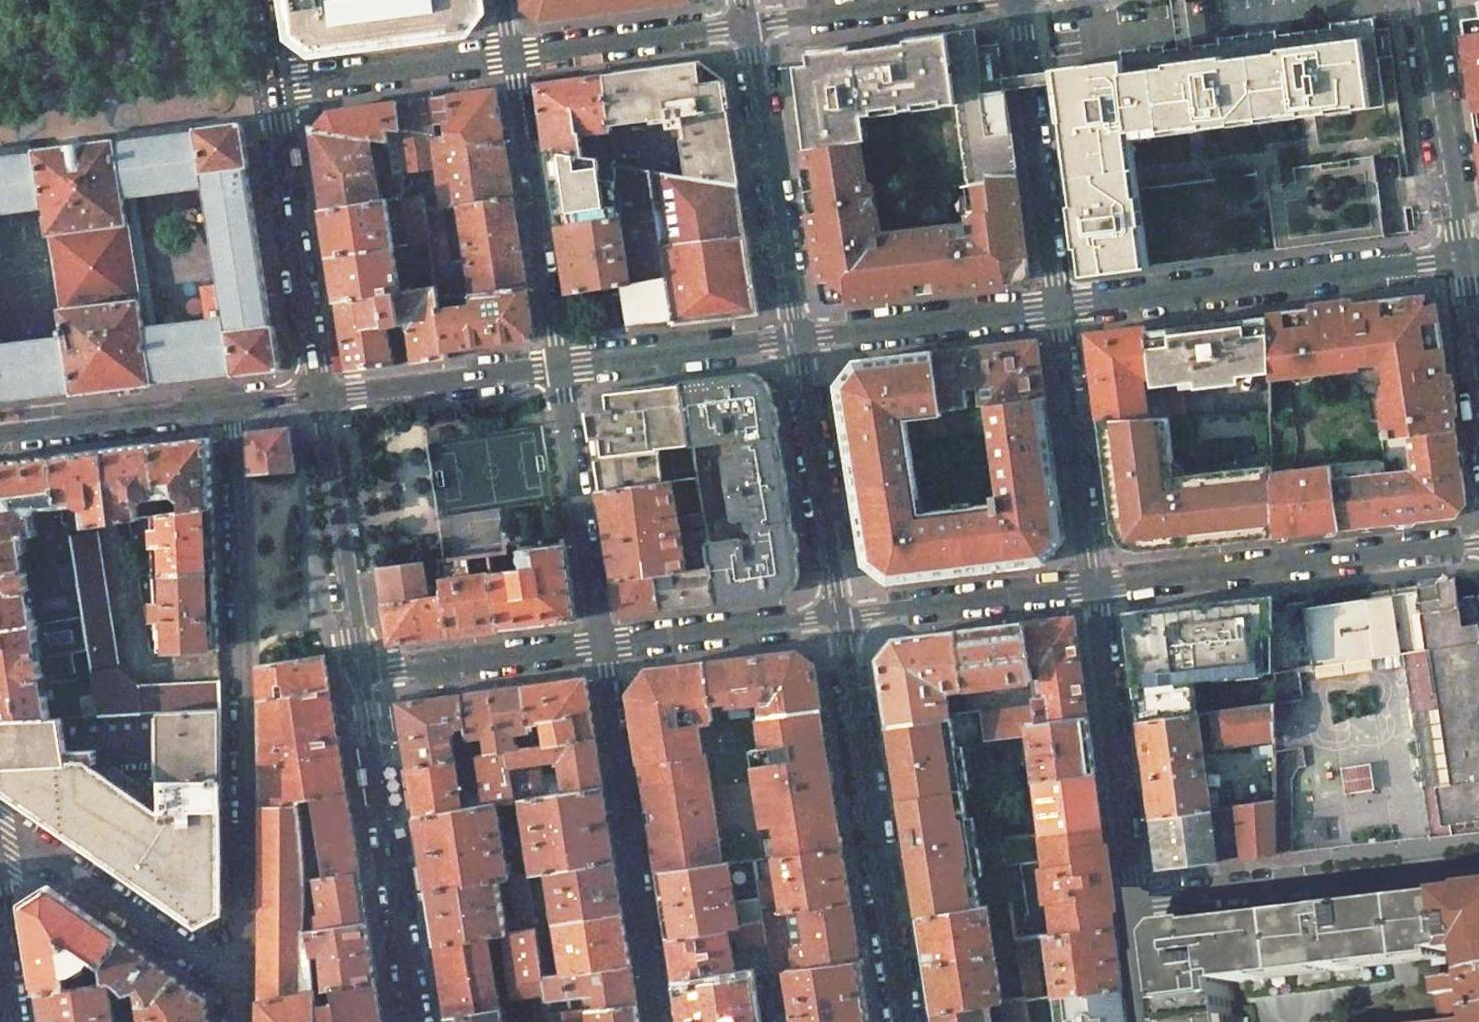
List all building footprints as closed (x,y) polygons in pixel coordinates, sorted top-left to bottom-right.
[(483,0),(290,0),(296,36),(316,51),(335,52),(469,31),(484,10),(483,0)] [(526,8),(542,21),(695,1),(695,0),(524,0),(526,8)] [(1129,136),(1180,130),(1384,105),(1375,30),(1373,18),(1331,23),(1331,28),(1277,35),(1276,30),(1219,38),(1220,43),(1188,47),(1165,50),(1164,45),(1121,51),(1122,60),(1097,63),(1053,69),(1054,74),(1059,122),(1063,121),(1074,204),(1070,205),(1076,247),(1083,270),(1149,266),(1138,189),(1129,136)] [(1460,21),(1470,88),(1478,143),(1478,145),(1478,18),(1460,21)] [(966,185),(986,182),(986,177),(1017,176),(1004,81),(999,48),(983,50),(978,51),(976,30),(806,52),(808,64),(793,66),(805,150),(861,142),(864,141),(861,120),(950,107),(961,186),(966,185)] [(698,63),(605,75),(611,125),(668,117),(670,128),(679,127),(687,176),(739,184),(729,124),(727,109),(723,81),(698,63)] [(605,75),(537,84),(546,150),(589,158),(590,152),(582,151),(581,135),(612,128),(611,125),(605,75)] [(450,138),(505,146),(497,89),(452,95),(456,122),(448,123),(450,138)] [(452,95),(330,112),(316,128),(311,127),(311,128),(370,138),(390,141),(388,128),(437,135),(436,129),(442,129),(442,124),(446,124),(448,137),(450,138),(448,123),(456,122),(452,95)] [(116,139),(76,145),(83,190),(95,189),(101,226),(129,222),(127,205),(126,199),(126,196),(191,188),(206,186),(211,218),(215,250),(262,243),(249,163),(243,123),(197,129),(197,131),(117,142),(116,139)] [(370,138),(311,128),(323,210),(379,203),(370,138)] [(461,203),(513,198),(505,146),(450,138),(448,137),(437,135),(388,128),(390,141),(395,172),(401,172),(404,200),(424,197),(426,207),(442,205),(461,203)] [(837,302),(1015,282),(1028,265),(1023,225),(1021,211),(1017,183),(1017,176),(986,177),(986,182),(966,185),(971,215),(954,217),(952,222),(953,227),(882,236),(874,187),(867,184),(864,159),(870,158),(876,157),(874,140),(864,141),(861,142),(805,150),(808,167),(803,168),(810,215),(816,252),(822,290),(837,302)] [(45,207),(46,210),(39,211),(41,218),(47,217),(56,272),(62,310),(90,306),(95,345),(110,343),(115,388),(155,384),(155,381),(235,371),(235,374),(281,369),(275,325),(274,322),(262,243),(215,250),(221,285),(207,287),(211,317),(145,326),(135,262),(129,222),(101,226),(95,189),(83,190),(76,145),(37,150),(37,153),(0,157),(0,213),(45,207)] [(616,164),(589,158),(546,150),(559,227),(658,210),(652,171),(616,165),(616,164)] [(1374,157),(1265,171),(1266,179),(1277,247),(1384,236),(1374,157)] [(687,176),(652,171),(658,210),(667,277),(622,284),(628,328),(757,313),(758,313),(758,312),(759,312),(761,315),(739,184),(687,176)] [(393,174),(389,175),(392,201),(403,200),(404,200),(401,172),(395,172),(394,173),(393,174)] [(404,200),(403,200),(410,244),(431,241),(426,207),(424,197),(404,200)] [(442,205),(426,207),(431,241),(437,286),(439,299),(527,287),(513,198),(461,203),(467,260),(449,263),(442,205)] [(379,203),(323,210),(330,255),(395,246),(388,202),(379,203)] [(667,277),(658,210),(559,227),(568,293),(622,284),(667,277)] [(395,246),(330,255),(348,371),(394,365),(391,344),(388,327),(409,324),(412,346),(414,363),(448,358),(447,349),(446,349),(439,299),(437,286),(427,288),(426,282),(421,283),(421,288),(402,291),(395,246)] [(527,287),(439,299),(446,349),(447,349),(535,339),(527,287)] [(1414,296),(1409,296),(1370,301),(1340,304),(1312,308),(1312,315),(1286,318),(1285,309),(1268,313),(1269,370),(1269,376),(1269,377),(1359,367),(1358,363),(1385,360),(1389,382),(1388,382),(1385,382),(1387,395),(1383,396),(1386,417),(1388,428),(1384,429),(1386,437),(1399,435),(1456,429),(1454,415),(1449,416),(1447,403),(1452,403),(1450,389),(1445,389),(1443,377),(1448,376),(1441,331),(1439,320),(1438,314),(1415,295),(1414,296)] [(75,390),(75,393),(115,388),(110,343),(95,345),(90,306),(62,310),(64,328),(60,328),(61,334),(65,334),(66,336),(0,344),(0,399),(75,390)] [(1312,308),(1285,309),(1286,318),(1312,315),(1312,308)] [(1268,313),(1147,327),(1154,376),(1154,382),(1181,379),(1182,387),(1237,381),(1236,373),(1269,370),(1268,313)] [(1087,334),(1098,419),(1108,418),(1147,417),(1168,416),(1173,416),(1187,415),(1182,387),(1155,390),(1154,382),(1154,376),(1147,327),(1087,334)] [(950,408),(1045,395),(1038,339),(935,352),(943,409),(950,408)] [(391,344),(394,365),(414,363),(412,346),(408,341),(391,344)] [(889,581),(985,570),(1046,562),(1064,538),(1058,489),(1045,395),(950,408),(954,434),(991,429),(999,495),(994,495),(995,503),(921,513),(911,441),(946,435),(943,409),(935,352),(855,361),(854,363),(839,382),(838,384),(843,422),(857,512),(865,563),(889,581)] [(757,376),(683,381),(693,444),(701,443),(726,438),(727,437),(727,433),(734,432),(741,431),(742,436),(743,444),(744,446),(779,437),(771,388),(757,376)] [(588,415),(600,491),(672,482),(663,451),(693,445),(693,444),(683,381),(663,386),(606,391),(607,397),(602,398),(604,412),(588,415)] [(1137,551),(1206,544),(1206,537),(1218,536),(1218,542),(1238,540),(1238,538),(1237,532),(1272,527),(1271,470),(1271,466),(1185,475),(1185,480),(1170,482),(1168,460),(1173,459),(1172,450),(1168,416),(1147,417),(1108,418),(1111,442),(1101,443),(1105,469),(1106,478),(1113,478),(1115,489),(1108,490),(1112,524),(1113,532),(1120,531),(1136,545),(1137,551)] [(1378,418),(1380,429),(1384,429),(1388,428),(1386,417),(1378,418)] [(297,471),(290,428),(251,432),(252,474),(297,471)] [(1341,529),(1415,521),(1448,517),(1466,494),(1465,493),(1461,462),(1458,442),(1454,442),(1452,434),(1456,433),(1456,429),(1399,435),(1386,437),(1384,437),(1386,455),(1362,458),(1332,462),(1335,483),(1339,518),(1341,529)] [(211,437),(154,444),(160,499),(161,499),(178,497),(182,501),(183,511),(214,506),(211,437)] [(729,458),(728,460),(731,481),(732,488),(734,496),(737,516),(739,518),(750,517),(751,527),(753,529),(756,528),(756,527),(792,521),(779,437),(744,446),(743,444),(740,445),(739,447),(740,456),(729,458)] [(701,443),(693,444),(693,445),(699,479),(709,542),(709,544),(717,543),(701,443)] [(154,444),(105,450),(113,523),(129,521),(129,520),(137,518),(140,518),(138,504),(144,501),(160,499),(154,444)] [(105,450),(56,456),(62,506),(78,504),(80,506),(84,509),(86,528),(113,523),(105,450)] [(0,462),(0,540),(21,537),(21,538),(37,535),(35,515),(40,508),(54,506),(55,511),(62,511),(62,506),(56,456),(0,462)] [(1295,523),(1339,518),(1335,483),(1332,462),(1271,470),(1272,527),(1272,533),(1278,536),(1296,534),(1295,523)] [(672,482),(600,491),(613,579),(686,570),(680,530),(694,527),(691,508),(676,511),(672,482)] [(161,499),(160,499),(161,509),(161,515),(168,514),(167,501),(161,499)] [(156,516),(155,516),(157,574),(216,572),(214,506),(183,511),(168,514),(161,515),(156,516)] [(137,518),(129,520),(129,521),(138,575),(145,574),(137,518)] [(1296,534),(1341,529),(1339,518),(1295,523),(1296,534)] [(752,543),(744,544),(743,540),(742,539),(717,543),(709,544),(713,566),(718,602),(785,594),(800,574),(792,521),(756,527),(756,528),(758,537),(758,542),(752,543)] [(99,532),(69,537),(73,564),(81,616),(87,652),(90,667),(120,662),(99,532)] [(0,540),(0,629),(34,623),(81,616),(73,564),(26,571),(23,553),(22,543),(21,538),(21,537),(0,540)] [(30,542),(22,543),(23,553),(32,552),(30,542)] [(521,569),(494,573),(494,576),(502,629),(579,615),(566,545),(519,551),(521,569)] [(484,555),(487,577),(494,576),(494,573),(492,560),(491,555),(484,555)] [(470,579),(467,558),(444,560),(379,568),(391,643),(502,629),(494,576),(487,577),(470,579)] [(619,614),(718,602),(713,566),(698,569),(697,569),(686,570),(613,579),(619,614)] [(216,572),(157,574),(157,603),(155,603),(156,619),(158,619),(159,637),(160,637),(160,650),(219,649),(216,572)] [(1365,593),(1365,599),(1314,606),(1304,608),(1303,601),(1287,603),(1288,610),(1272,612),(1273,705),(1297,701),(1304,700),(1299,671),(1314,669),(1313,665),(1402,652),(1430,837),(1478,832),(1478,594),(1465,596),(1463,596),(1462,590),(1457,591),(1455,576),(1439,579),(1439,582),(1419,585),(1415,586),(1365,593)] [(1273,705),(1272,612),(1272,596),(1198,604),(1199,612),(1177,615),(1176,606),(1124,612),(1138,729),(1186,715),(1182,687),(1193,686),(1192,680),(1208,678),(1213,711),(1273,705)] [(1198,604),(1176,606),(1177,615),(1199,612),(1198,604)] [(0,629),(0,721),(51,718),(47,699),(45,689),(43,677),(75,672),(73,654),(87,652),(81,616),(34,623),(0,629)] [(1087,717),(1075,618),(1025,623),(1032,680),(1035,706),(1038,722),(1087,717)] [(1025,623),(958,631),(965,688),(1032,680),(1025,623)] [(895,639),(880,659),(887,726),(951,716),(948,690),(965,688),(958,631),(925,635),(895,639)] [(794,652),(703,663),(709,702),(725,700),(725,703),(728,704),(757,700),(760,716),(775,714),(824,707),(814,667),(794,652)] [(261,699),(330,688),(325,655),(259,666),(261,699)] [(710,784),(706,753),(703,753),(698,722),(712,721),(709,702),(703,663),(649,669),(631,693),(646,794),(653,794),(656,809),(651,812),(650,816),(653,821),(657,823),(660,838),(653,839),(658,872),(723,862),(718,829),(710,830),(708,816),(712,815),(708,785),(710,784)] [(114,668),(90,672),(94,693),(97,716),(222,710),(220,680),(139,685),(114,668)] [(586,680),(525,686),(530,723),(543,721),(545,735),(531,737),(533,746),(600,738),(586,680)] [(494,690),(503,751),(508,751),(533,746),(531,737),(530,723),(525,686),(494,690)] [(1193,686),(1182,687),(1186,715),(1198,714),(1194,686),(1193,686)] [(53,688),(45,689),(47,699),(54,698),(53,688)] [(347,792),(330,688),(261,699),(263,807),(300,805),(300,807),(310,805),(310,801),(315,800),(315,799),(347,792)] [(494,690),(400,702),(410,766),(458,758),(454,731),(458,728),(459,726),(459,723),(466,723),(468,738),(481,737),(483,741),(484,741),(487,742),(488,747),(483,748),(484,754),(503,751),(494,690)] [(94,693),(78,695),(81,717),(97,716),(94,693)] [(1273,705),(1213,711),(1214,721),(1216,751),(1271,750),(1273,705)] [(1035,706),(986,713),(990,742),(1030,734),(1029,724),(1038,722),(1035,706)] [(779,838),(781,855),(842,847),(837,815),(830,816),(828,801),(834,800),(827,754),(820,755),(818,741),(825,740),(824,707),(775,714),(760,716),(761,747),(753,748),(757,780),(765,779),(767,793),(760,795),(761,806),(764,825),(777,823),(779,838)] [(222,710),(97,716),(81,717),(51,718),(0,721),(0,736),(8,789),(200,922),(222,911),(222,710)] [(1213,809),(1198,714),(1186,715),(1138,729),(1151,817),(1213,809)] [(951,716),(887,726),(919,916),(980,906),(976,876),(982,875),(973,817),(967,818),(962,790),(969,789),(962,747),(956,748),(951,716)] [(1087,717),(1029,724),(1030,734),(1027,773),(1095,772),(1087,717)] [(533,746),(508,751),(518,800),(525,799),(546,795),(541,760),(557,758),(559,772),(565,771),(567,792),(604,786),(600,738),(533,746)] [(484,754),(458,758),(410,766),(417,815),(501,802),(518,800),(508,751),(503,751),(484,754)] [(1341,768),(1345,794),(1374,790),(1370,764),(1341,768)] [(992,769),(994,785),(997,800),(1011,797),(1015,792),(1014,782),(1012,772),(1006,767),(992,769)] [(114,769),(108,777),(162,815),(168,807),(114,769)] [(1095,772),(1027,773),(1042,833),(1102,826),(1095,772)] [(546,795),(525,799),(537,871),(551,868),(615,860),(604,786),(567,792),(546,795)] [(310,843),(303,844),(305,882),(359,872),(347,792),(315,799),(315,800),(321,839),(316,840),(317,845),(322,845),(325,865),(311,867),(310,843)] [(1235,805),(1241,859),(1274,855),(1273,796),(1235,805)] [(501,802),(417,815),(429,890),(502,877),(512,875),(501,802)] [(305,882),(303,844),(302,830),(301,817),(300,807),(300,805),(263,807),(262,999),(309,992),(317,991),(316,978),(315,957),(313,930),(306,931),(305,910),(305,896),(304,882),(305,882)] [(1213,809),(1151,817),(1158,870),(1217,862),(1212,825),(1216,824),(1215,820),(1211,820),(1213,809)] [(308,816),(301,817),(302,830),(309,830),(308,816)] [(1115,925),(1111,891),(1106,853),(1102,826),(1042,833),(1054,933),(1115,925)] [(779,838),(764,840),(767,857),(776,856),(781,855),(779,838)] [(779,878),(759,881),(764,913),(775,912),(774,899),(782,898),(784,910),(789,910),(801,908),(851,901),(842,847),(781,855),(776,856),(779,878)] [(1235,851),(1223,852),(1224,861),(1236,860),(1235,851)] [(669,938),(729,928),(734,928),(764,922),(763,913),(764,913),(759,881),(756,859),(751,860),(750,858),(723,862),(658,872),(669,938)] [(615,860),(551,868),(558,924),(623,913),(615,860)] [(305,882),(304,882),(305,896),(319,894),(321,908),(305,910),(306,931),(313,930),(367,921),(359,872),(305,882)] [(530,872),(514,875),(521,930),(537,928),(537,927),(530,872)] [(502,877),(429,890),(437,944),(491,935),(507,933),(509,932),(502,877)] [(52,892),(27,908),(40,991),(71,986),(69,975),(75,974),(80,972),(83,984),(109,980),(106,965),(121,940),(52,892)] [(1273,976),(1273,971),(1275,970),(1296,968),(1296,967),(1310,961),(1311,965),(1317,965),(1334,963),(1334,968),(1350,966),(1446,955),(1450,980),(1462,977),(1473,975),(1478,974),(1478,892),(1275,917),(1187,926),(1168,950),(1178,1021),(1239,1021),(1234,981),(1273,976)] [(764,913),(763,913),(764,922),(767,943),(770,960),(772,973),(860,961),(851,901),(801,908),(803,916),(807,915),(814,953),(809,954),(796,956),(789,910),(784,910),(775,912),(764,913)] [(980,906),(919,916),(927,963),(998,952),(991,904),(980,906)] [(541,942),(539,943),(544,978),(573,973),(591,969),(631,962),(623,913),(558,924),(560,940),(541,942)] [(807,915),(803,916),(809,954),(814,953),(807,915)] [(367,921),(313,930),(315,957),(326,955),(327,977),(328,990),(336,989),(376,983),(367,921)] [(764,922),(734,928),(737,948),(767,943),(764,922)] [(1026,936),(1025,923),(1014,924),(1016,937),(1026,936)] [(1036,961),(1020,964),(1025,996),(1028,996),(1028,998),(1053,995),(1123,986),(1115,925),(1054,933),(1045,934),(1048,955),(1043,956),(1044,961),(1049,961),(1051,980),(1039,982),(1036,961)] [(509,932),(507,933),(515,995),(546,991),(544,978),(539,943),(541,942),(539,927),(537,927),(537,928),(521,930),(509,932)] [(729,928),(669,938),(676,986),(736,978),(729,928)] [(494,955),(491,935),(437,944),(450,1021),(504,1021),(494,955)] [(1026,936),(1016,937),(1018,949),(1020,964),(1036,961),(1033,935),(1026,936)] [(174,977),(121,940),(106,965),(109,980),(115,982),(127,994),(138,992),(140,1004),(156,1000),(174,977)] [(998,952),(927,963),(934,1011),(982,1003),(1002,1000),(1004,999),(998,952)] [(772,973),(770,960),(742,964),(744,977),(752,976),(760,975),(772,973)] [(860,961),(772,973),(776,999),(779,1017),(779,1021),(870,1021),(860,961)] [(1275,979),(1334,971),(1334,968),(1334,963),(1317,965),(1311,965),(1310,961),(1296,967),(1296,968),(1275,970),(1273,971),(1273,976),(1273,979),(1275,979)] [(573,973),(544,978),(546,991),(547,999),(550,1016),(637,1003),(631,962),(591,969),(595,993),(576,995),(573,973)] [(772,973),(760,975),(764,1002),(776,999),(772,973)] [(1473,975),(1462,977),(1463,989),(1467,989),(1475,988),(1473,975)] [(676,986),(682,1021),(759,1021),(759,1020),(779,1017),(776,999),(764,1002),(756,1003),(752,976),(744,977),(736,978),(676,986)] [(140,1004),(143,1021),(210,1021),(206,999),(174,977),(156,1000),(140,1004)] [(327,977),(316,978),(317,991),(328,990),(327,977)] [(1440,982),(1442,1000),(1445,1021),(1467,1021),(1466,1015),(1467,1015),(1466,1007),(1470,1007),(1467,989),(1463,989),(1462,977),(1450,980),(1440,982)] [(40,991),(45,1021),(116,1021),(109,980),(83,984),(71,986),(40,991)] [(376,983),(336,989),(337,999),(337,1005),(330,1005),(318,1006),(319,1021),(382,1021),(376,983)] [(1053,995),(1056,1021),(1128,1021),(1123,986),(1053,995)] [(318,1006),(317,991),(309,992),(262,999),(262,1021),(319,1021),(318,1006)] [(1028,998),(1028,996),(1025,996),(1004,999),(1002,1000),(1005,1021),(1031,1021),(1028,998)] [(637,1003),(550,1016),(551,1021),(640,1021),(637,1003)] [(934,1011),(936,1021),(986,1021),(982,1003),(934,1011)] [(1466,1015),(1467,1021),(1475,1021),(1473,1014),(1467,1015),(1466,1015)]
